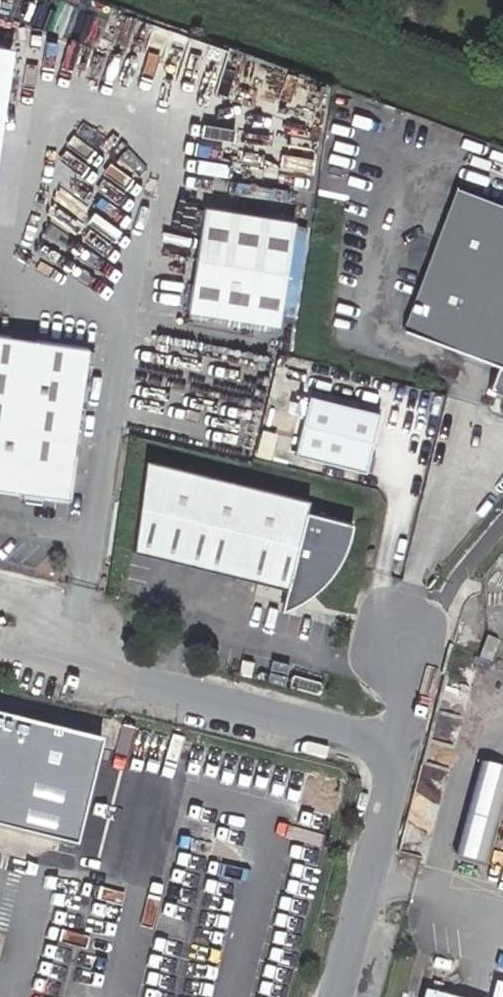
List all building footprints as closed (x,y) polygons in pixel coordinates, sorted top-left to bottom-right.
[(454,194),(405,338),(501,371),(492,395),(502,398),(502,211),(454,194)] [(277,330),(292,226),(201,213),(186,317),(277,330)] [(0,333),(0,472),(60,495),(64,495),(85,346),(0,333)] [(364,476),(378,416),(305,400),(292,460),(364,476)] [(305,494),(144,451),(133,523),(303,587),(306,585),(310,581),(313,577),(317,573),(320,569),(323,565),(326,560),(329,556),(332,551),(334,547),(337,542),(339,537),(341,533),(343,528),(345,523),(346,518),(302,507),(305,494)] [(60,495),(0,472),(0,486),(21,489),(41,492),(60,495)] [(19,499),(40,502),(41,492),(21,489),(19,499)] [(302,588),(303,587),(133,523),(130,547),(282,588),(298,593),(298,592),(302,588)] [(290,599),(294,595),(298,593),(282,588),(277,608),(282,605),(286,602),(290,599)] [(482,654),(492,658),(500,639),(490,635),(482,654)] [(0,719),(0,828),(74,846),(99,743),(0,719)] [(492,864),(502,824),(502,766),(483,760),(457,854),(492,864)]
